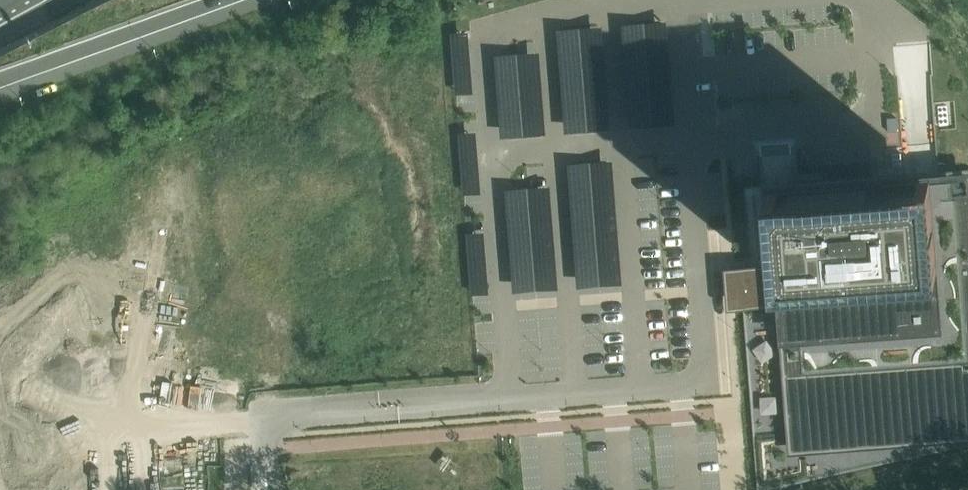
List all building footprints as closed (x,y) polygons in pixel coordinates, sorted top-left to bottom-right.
[(768,250),(777,249),(778,258),(750,261),(768,489),(806,482),(967,446),(967,163),(937,165),(772,178),(777,241),(768,241),(768,250)]
